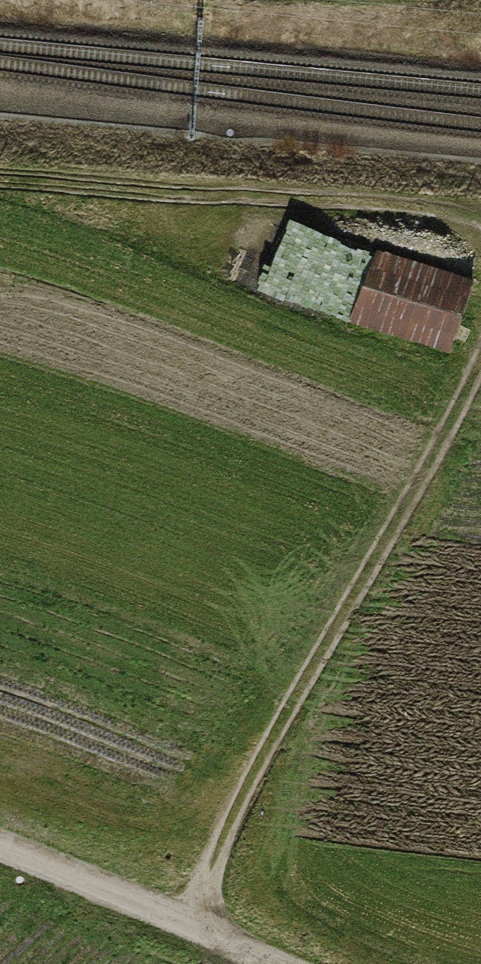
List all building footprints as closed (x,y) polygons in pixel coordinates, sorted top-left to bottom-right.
[(467,289),(376,258),(352,327),(444,358),(467,289)]
